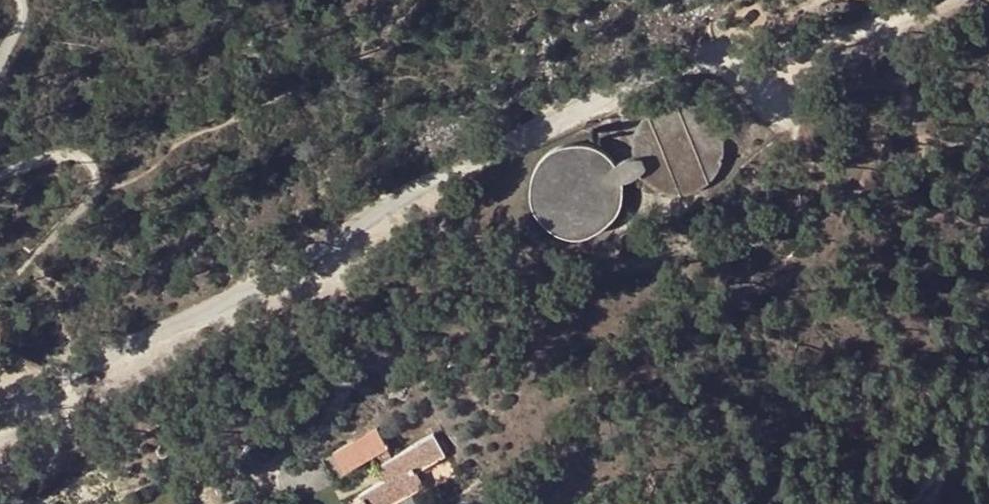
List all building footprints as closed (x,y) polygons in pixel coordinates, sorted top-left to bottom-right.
[(617,161),(616,162),(605,151),(592,144),(578,142),(563,145),(550,151),(540,162),(533,175),(531,189),(533,204),(539,217),(550,227),(562,234),(577,236),(592,234),(605,227),(615,217),(622,204),(624,190),(623,179),(626,178),(638,173),(640,171),(641,172),(651,183),(664,190),(678,192),(692,190),(705,183),(715,173),(722,160),(725,146),(723,132),(716,119),(706,109),(693,102),(679,100),(664,102),(651,108),(641,118),(635,131),(632,145),(633,155),(625,157),(617,161)] [(381,502),(407,489),(409,494),(424,487),(416,472),(444,456),(442,452),(432,435),(391,457),(376,429),(320,459),(334,485),(373,465),(382,481),(343,501),(345,503),(383,503),(381,502)] [(437,432),(432,435),(442,452),(446,450),(437,432)] [(383,503),(391,503),(409,494),(407,489),(381,502),(383,503)]
